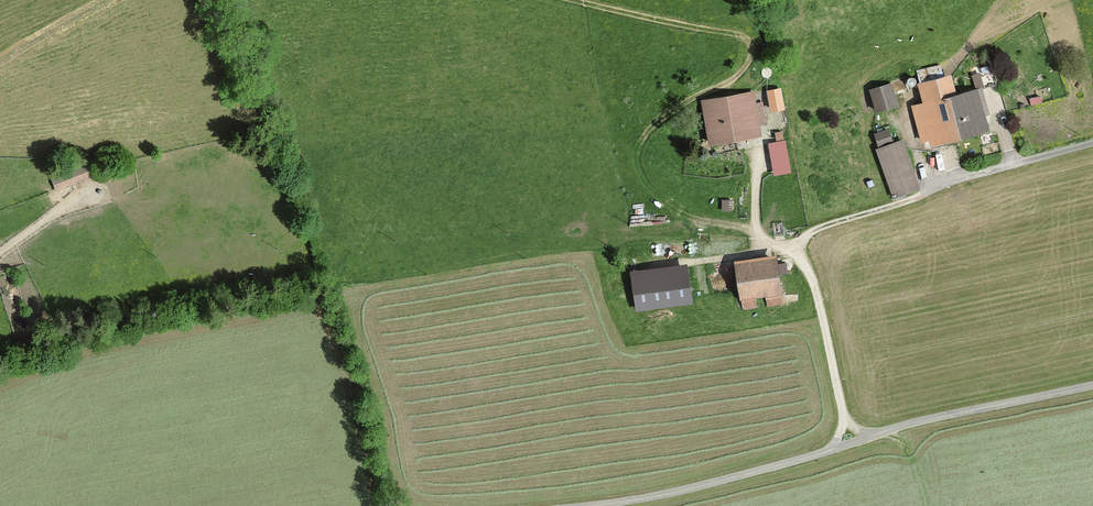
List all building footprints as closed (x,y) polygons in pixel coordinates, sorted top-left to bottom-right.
[(924,103),(913,105),(922,141),(930,139),(931,143),(990,128),(979,86),(957,92),(952,74),(918,83),(924,103)] [(892,82),(870,89),(877,109),(898,102),(892,82)] [(780,91),(769,94),(773,110),(784,108),(780,91)] [(753,92),(702,101),(710,145),(763,135),(761,124),(767,123),(763,101),(755,103),(753,92)] [(889,129),(875,133),(880,147),(874,149),(892,199),(921,188),(903,138),(894,141),(889,129)] [(778,142),(769,143),(774,172),(790,169),(785,134),(777,135),(778,142)] [(90,161),(51,176),(57,191),(96,176),(90,161)] [(781,222),(778,221),(775,222),(774,224),(774,227),(775,229),(777,230),(780,230),(782,228),(783,225),(782,223),(781,222)] [(777,253),(735,261),(745,312),(759,309),(757,297),(769,295),(771,308),(787,305),(781,273),(788,272),(786,262),(778,263),(777,253)] [(688,264),(631,272),(636,308),(693,299),(688,264)]
